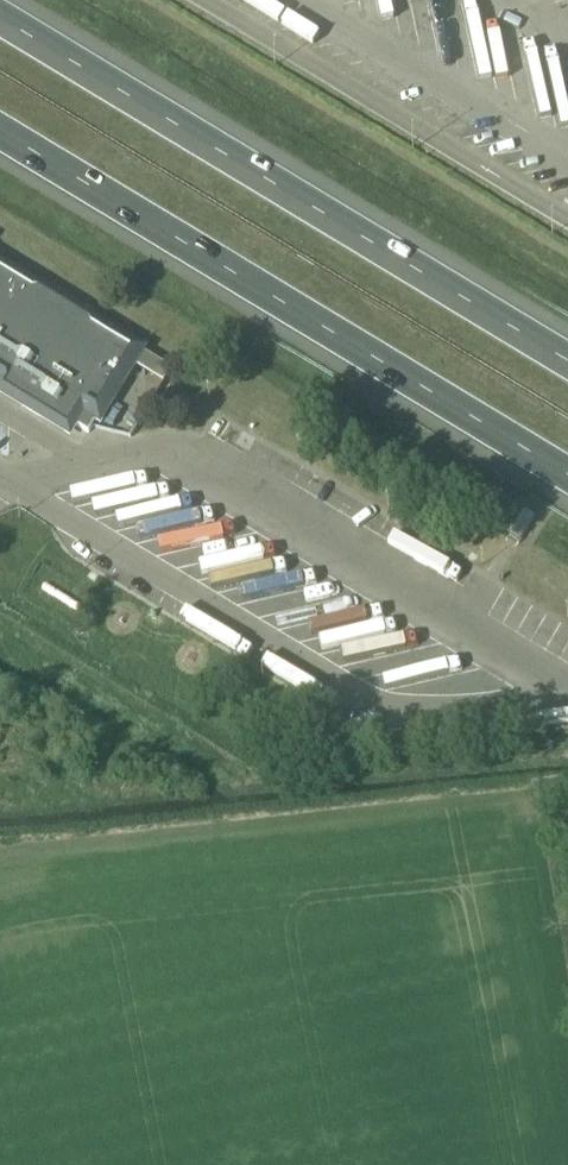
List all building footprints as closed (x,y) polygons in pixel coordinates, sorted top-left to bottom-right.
[(502,22),(488,26),(506,90),(520,86),(502,22)] [(88,433),(140,349),(0,263),(0,379),(29,397),(24,405),(43,416),(48,408),(88,433)] [(170,390),(164,399),(177,408),(183,398),(170,390)] [(236,589),(239,604),(305,588),(302,573),(236,589)] [(284,625),(351,612),(348,599),(282,612),(284,625)]
